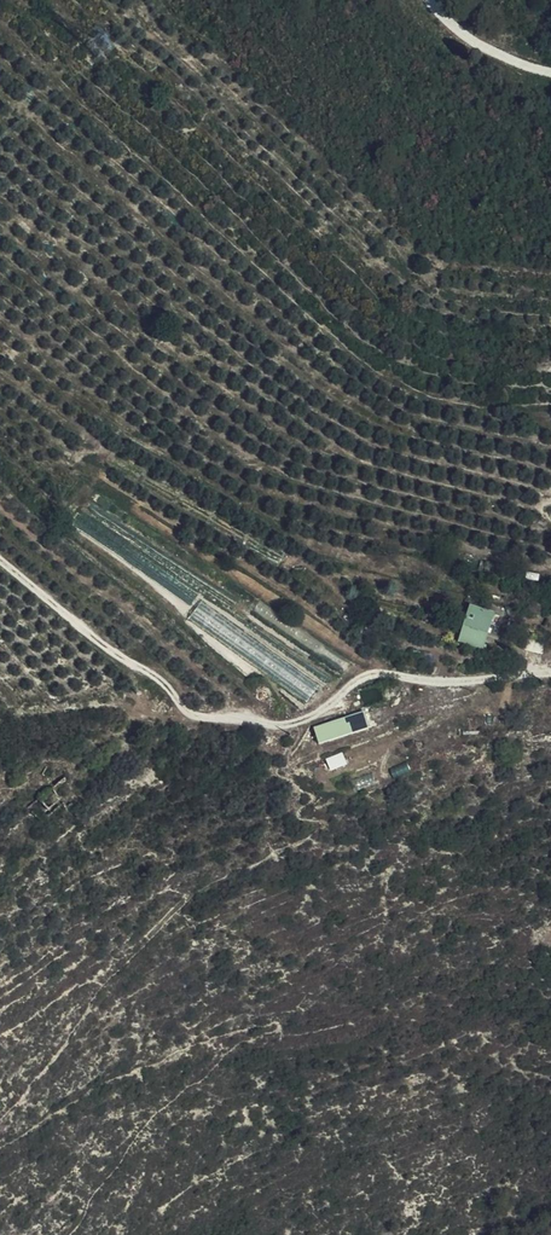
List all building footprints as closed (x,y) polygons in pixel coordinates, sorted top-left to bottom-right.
[(460,642),(483,651),(495,615),(472,608),(460,642)] [(367,709),(314,726),(320,743),(373,726),(367,709)] [(332,769),(347,762),(343,752),(328,759),(332,769)]
